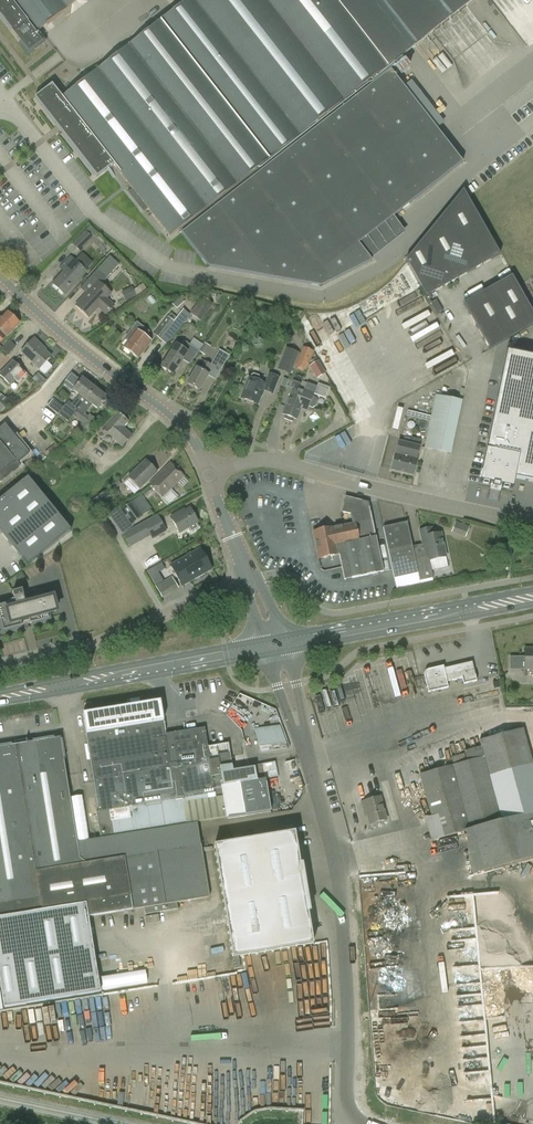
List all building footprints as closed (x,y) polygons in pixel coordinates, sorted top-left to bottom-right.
[(36,34),(79,0),(0,0),(0,16),(14,33),(13,34),(28,53),(34,49),(35,51),(40,47),(39,45),(44,41),(40,36),(38,37),(36,34)] [(114,165),(171,237),(179,231),(388,68),(476,0),(187,0),(61,97),(51,84),(34,97),(97,178),(114,165)] [(106,12),(112,22),(131,8),(125,0),(123,0),(106,12)] [(179,231),(208,268),(321,288),(372,262),(359,244),(463,163),(388,68),(179,231)] [(500,255),(463,190),(405,260),(426,297),(500,255)] [(71,244),(80,252),(80,253),(81,252),(93,239),(98,234),(95,231),(90,227),(89,226),(84,231),(71,244)] [(63,271),(51,284),(65,297),(87,272),(86,271),(75,261),(73,259),(69,256),(59,267),(63,271)] [(87,281),(93,287),(76,306),(89,318),(99,308),(106,315),(114,306),(107,299),(112,294),(102,285),(119,265),(110,257),(87,281)] [(511,276),(463,303),(490,350),(532,325),(532,314),(511,276)] [(392,394),(453,360),(408,282),(321,332),(365,409),(386,415),(392,394)] [(121,292),(125,302),(136,297),(132,287),(121,292)] [(180,297),(173,304),(177,309),(184,301),(180,297)] [(190,314),(201,322),(213,305),(202,297),(190,314)] [(190,315),(183,310),(177,317),(171,313),(154,335),(167,345),(190,315)] [(6,337),(7,337),(20,324),(7,313),(1,318),(0,317),(0,343),(6,337)] [(124,338),(129,341),(124,348),(138,359),(151,342),(145,338),(149,332),(137,322),(124,338)] [(41,368),(52,357),(41,347),(42,346),(34,339),(21,353),(33,364),(34,362),(41,368)] [(9,341),(2,347),(1,349),(7,355),(15,346),(9,341)] [(177,344),(171,352),(162,367),(173,375),(183,360),(190,364),(199,351),(184,341),(181,347),(177,344)] [(299,353),(286,347),(277,369),(290,375),(299,353)] [(205,362),(200,370),(197,368),(188,384),(199,391),(208,376),(215,380),(229,356),(219,350),(210,365),(205,362)] [(478,482),(491,484),(490,489),(497,490),(498,486),(511,488),(513,478),(532,482),(532,357),(505,351),(478,482)] [(299,357),(290,378),(302,383),(310,362),(309,361),(311,357),(302,353),(300,358),(299,357)] [(18,384),(27,375),(13,362),(0,376),(10,385),(14,380),(18,384)] [(32,379),(41,386),(46,380),(38,372),(32,379)] [(252,375),(250,379),(248,378),(240,398),(257,405),(263,392),(273,396),(280,377),(268,373),(264,384),(258,382),(260,378),(258,376),(254,374),(252,375)] [(68,423),(73,416),(95,389),(82,379),(73,391),(80,396),(72,406),(68,403),(58,415),(68,423)] [(304,391),(297,387),(292,398),(294,399),(292,405),(301,408),(306,411),(308,407),(312,408),(316,406),(317,402),(316,398),(312,397),(316,387),(307,384),(304,391)] [(296,420),(301,408),(292,405),(294,399),(292,398),(297,387),(294,386),(282,414),(286,416),(285,418),(292,421),(293,419),(296,420)] [(95,389),(73,416),(83,424),(78,430),(85,436),(97,421),(90,416),(88,418),(85,415),(92,405),(98,410),(107,399),(95,389)] [(434,400),(430,400),(428,406),(433,407),(424,449),(451,454),(464,389),(461,389),(459,400),(435,395),(434,400)] [(0,396),(0,412),(1,413),(9,405),(0,396)] [(122,428),(128,422),(117,413),(103,430),(122,447),(132,436),(122,428)] [(19,467),(17,464),(29,454),(5,425),(0,429),(0,483),(19,467)] [(398,441),(395,455),(391,470),(412,476),(421,440),(411,437),(410,444),(398,441)] [(58,442),(44,453),(48,457),(61,447),(58,442)] [(140,490),(157,474),(145,461),(128,477),(140,490)] [(163,498),(184,477),(171,464),(150,485),(163,498)] [(71,530),(28,477),(0,500),(0,532),(28,566),(71,530)] [(97,511),(103,506),(101,503),(111,496),(107,490),(90,502),(97,511)] [(337,544),(339,554),(345,579),(382,571),(375,538),(376,538),(368,502),(345,497),(341,512),(350,514),(352,524),(355,541),(337,544)] [(143,516),(132,501),(120,510),(131,525),(143,516)] [(196,524),(198,523),(190,509),(182,514),(181,512),(170,518),(179,533),(189,528),(191,532),(192,532),(198,529),(198,528),(196,524)] [(157,515),(122,534),(130,547),(150,536),(152,540),(167,532),(157,515)] [(425,548),(427,559),(415,561),(407,522),(383,528),(396,589),(430,581),(429,579),(432,579),(431,571),(429,560),(445,557),(440,534),(432,536),(430,529),(419,531),(423,549),(425,548)] [(454,522),(451,531),(465,535),(468,525),(454,522)] [(355,541),(352,524),(312,532),(318,559),(339,554),(337,544),(355,541)] [(182,587),(212,571),(200,549),(170,566),(182,587)] [(160,597),(178,588),(171,576),(160,581),(153,568),(146,572),(160,597)] [(27,581),(22,574),(15,578),(20,585),(27,581)] [(43,598),(42,595),(24,599),(22,591),(12,593),(15,602),(0,606),(0,619),(3,631),(49,619),(48,616),(59,613),(55,595),(43,598)] [(509,669),(532,669),(532,649),(524,649),(524,657),(509,657),(509,669)] [(443,667),(427,670),(425,671),(424,673),(424,675),(428,693),(448,688),(446,682),(462,679),(463,685),(476,682),(472,662),(452,667),(453,669),(444,671),(443,667)] [(352,697),(328,703),(333,720),(356,714),(352,697)] [(160,701),(83,714),(99,813),(96,813),(101,838),(102,838),(158,829),(197,823),(197,822),(226,817),(226,819),(271,811),(265,779),(278,777),(275,762),(253,766),(254,768),(232,772),(229,752),(228,752),(227,744),(207,747),(204,728),(165,735),(160,701)] [(255,728),(258,749),(285,746),(282,724),(255,728)] [(425,798),(417,800),(422,819),(430,816),(437,839),(438,839),(464,832),(467,862),(471,876),(532,859),(532,766),(523,729),(478,741),(480,747),(464,752),(467,762),(419,775),(425,798)] [(197,823),(158,829),(102,838),(101,838),(77,842),(60,738),(26,743),(26,740),(25,740),(25,741),(16,743),(16,745),(0,748),(0,984),(4,1008),(99,993),(87,917),(121,912),(121,911),(131,910),(144,908),(145,915),(177,910),(176,903),(209,898),(197,823)] [(464,754),(450,758),(453,765),(466,762),(464,754)] [(363,811),(366,810),(370,824),(386,820),(380,797),(361,803),(363,811)] [(233,955),(314,943),(297,831),(216,844),(233,955)] [(158,915),(145,917),(146,924),(159,922),(158,915)] [(321,1023),(330,1023),(331,994),(321,994),(321,1023)]
